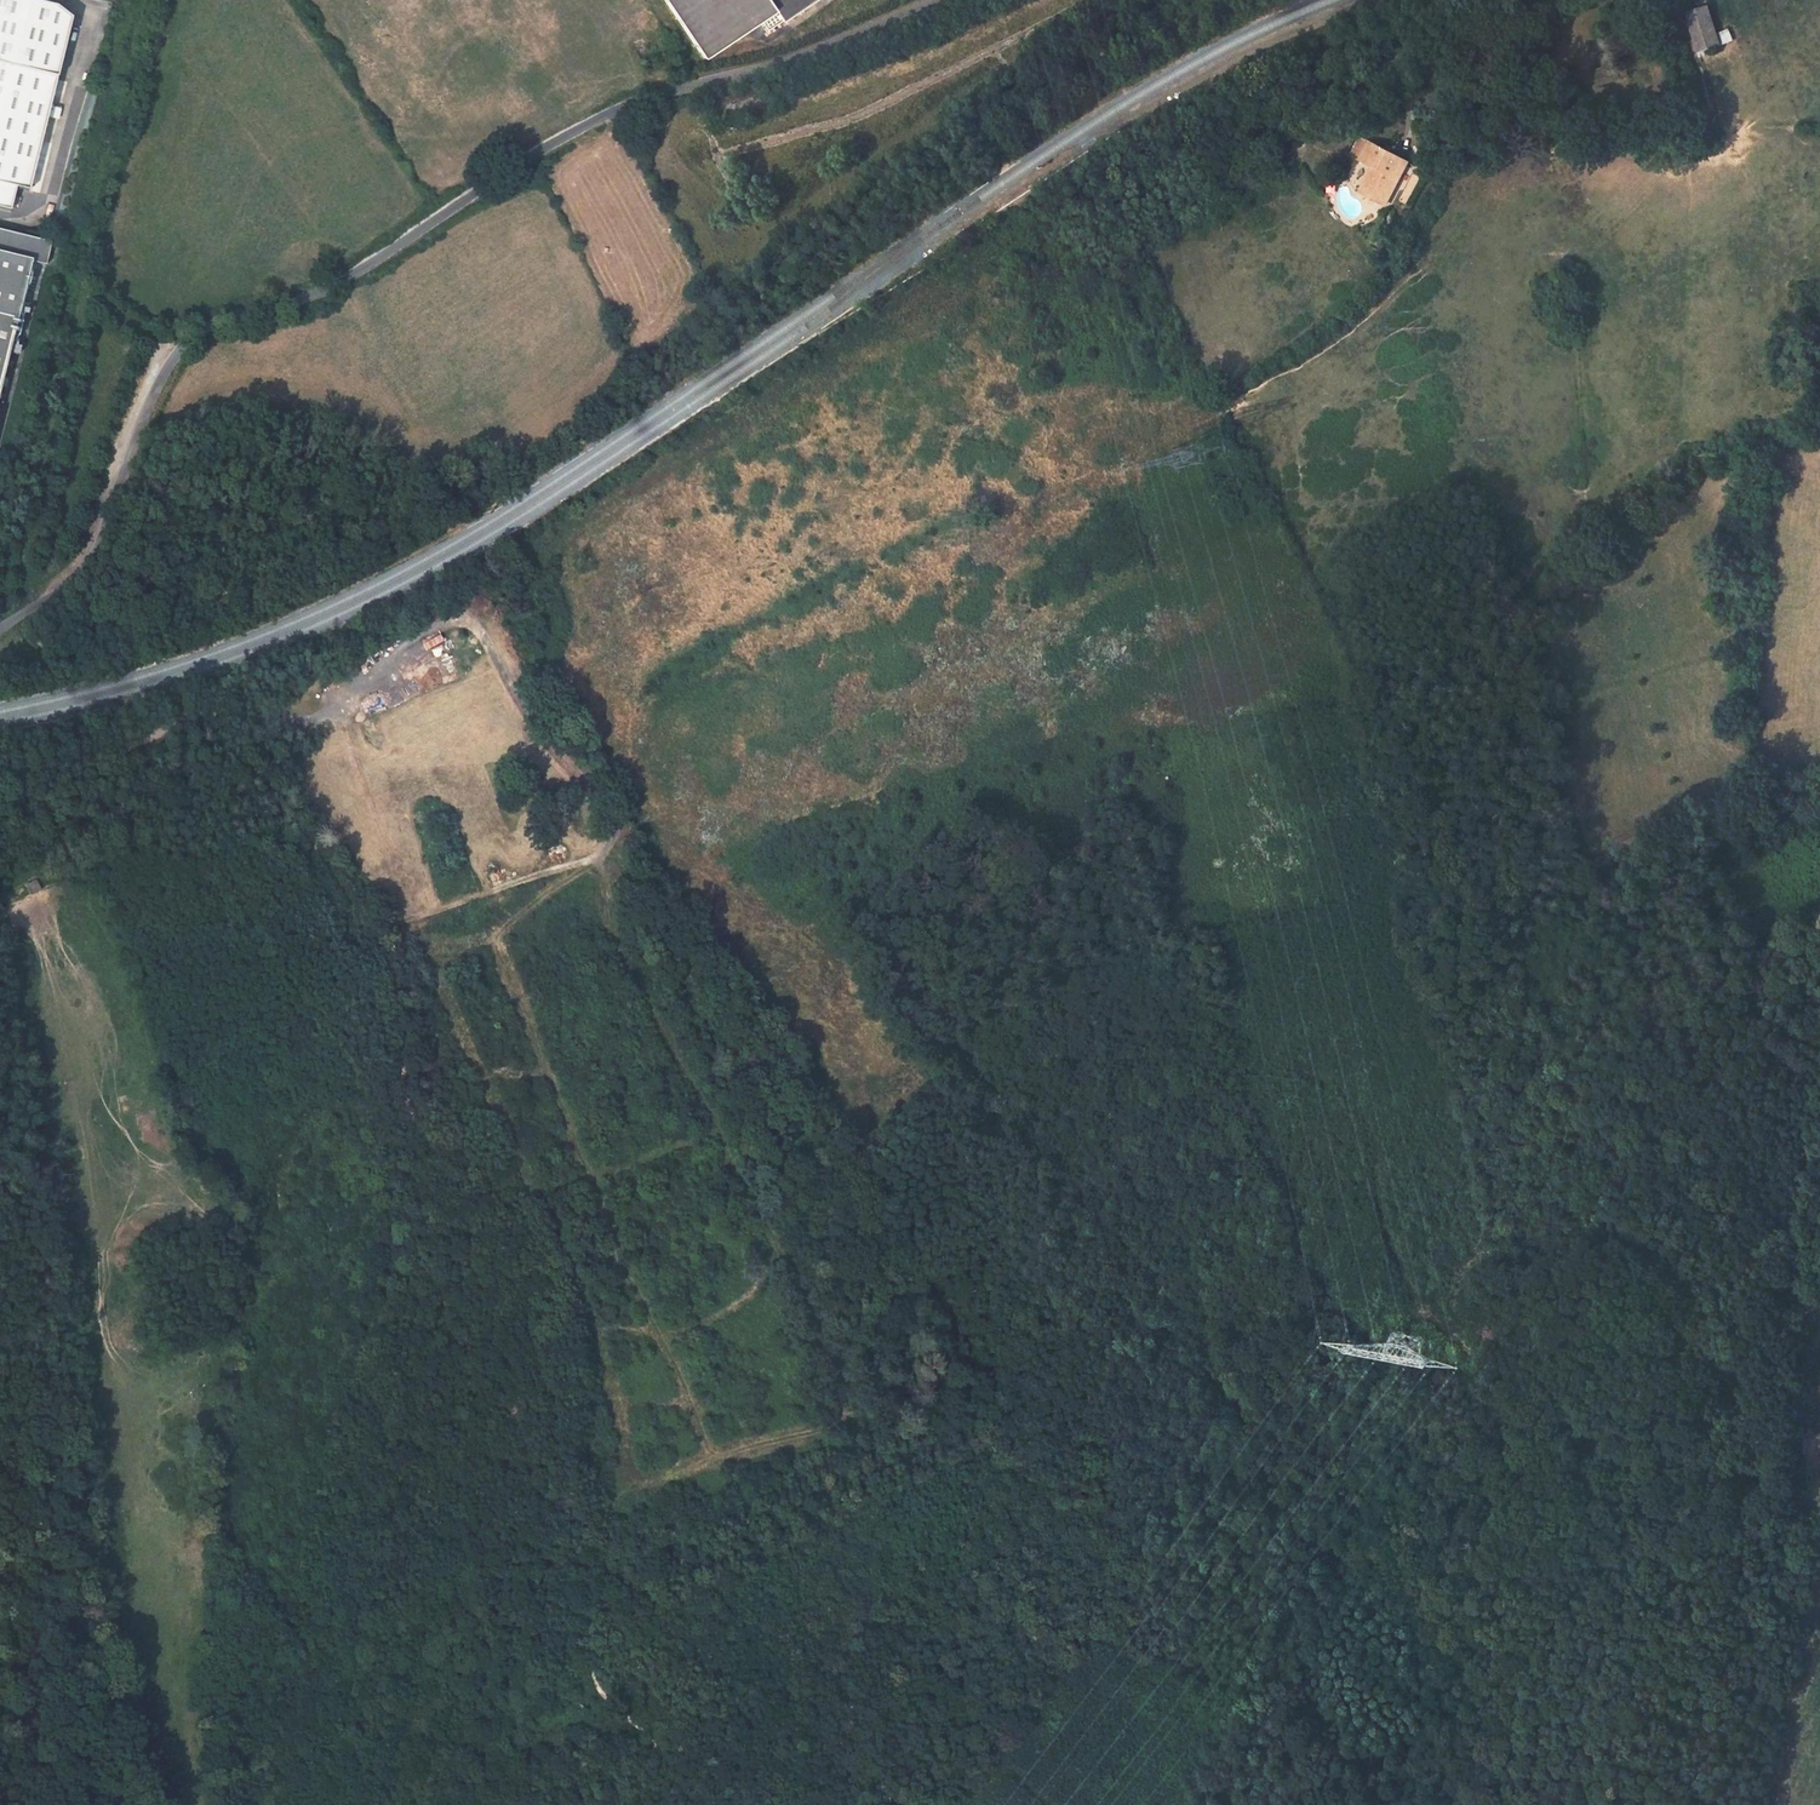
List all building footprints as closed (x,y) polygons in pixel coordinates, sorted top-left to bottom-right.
[(57,79),(71,20),(56,8),(22,0),(0,0),(0,66),(57,79)] [(703,63),(775,16),(784,28),(821,4),(818,0),(662,0),(703,63)] [(1709,6),(1686,12),(1695,53),(1718,47),(1709,6)] [(29,192),(47,117),(50,107),(57,79),(0,66),(0,185),(29,192)] [(1608,72),(1592,78),(1597,89),(1612,83),(1608,72)] [(60,109),(50,107),(47,117),(58,120),(60,109)] [(1358,162),(1372,169),(1360,195),(1384,206),(1404,164),(1366,146),(1358,162)] [(17,320),(31,261),(0,254),(0,388),(17,320)] [(476,455),(457,468),(464,478),(483,465),(476,455)]
